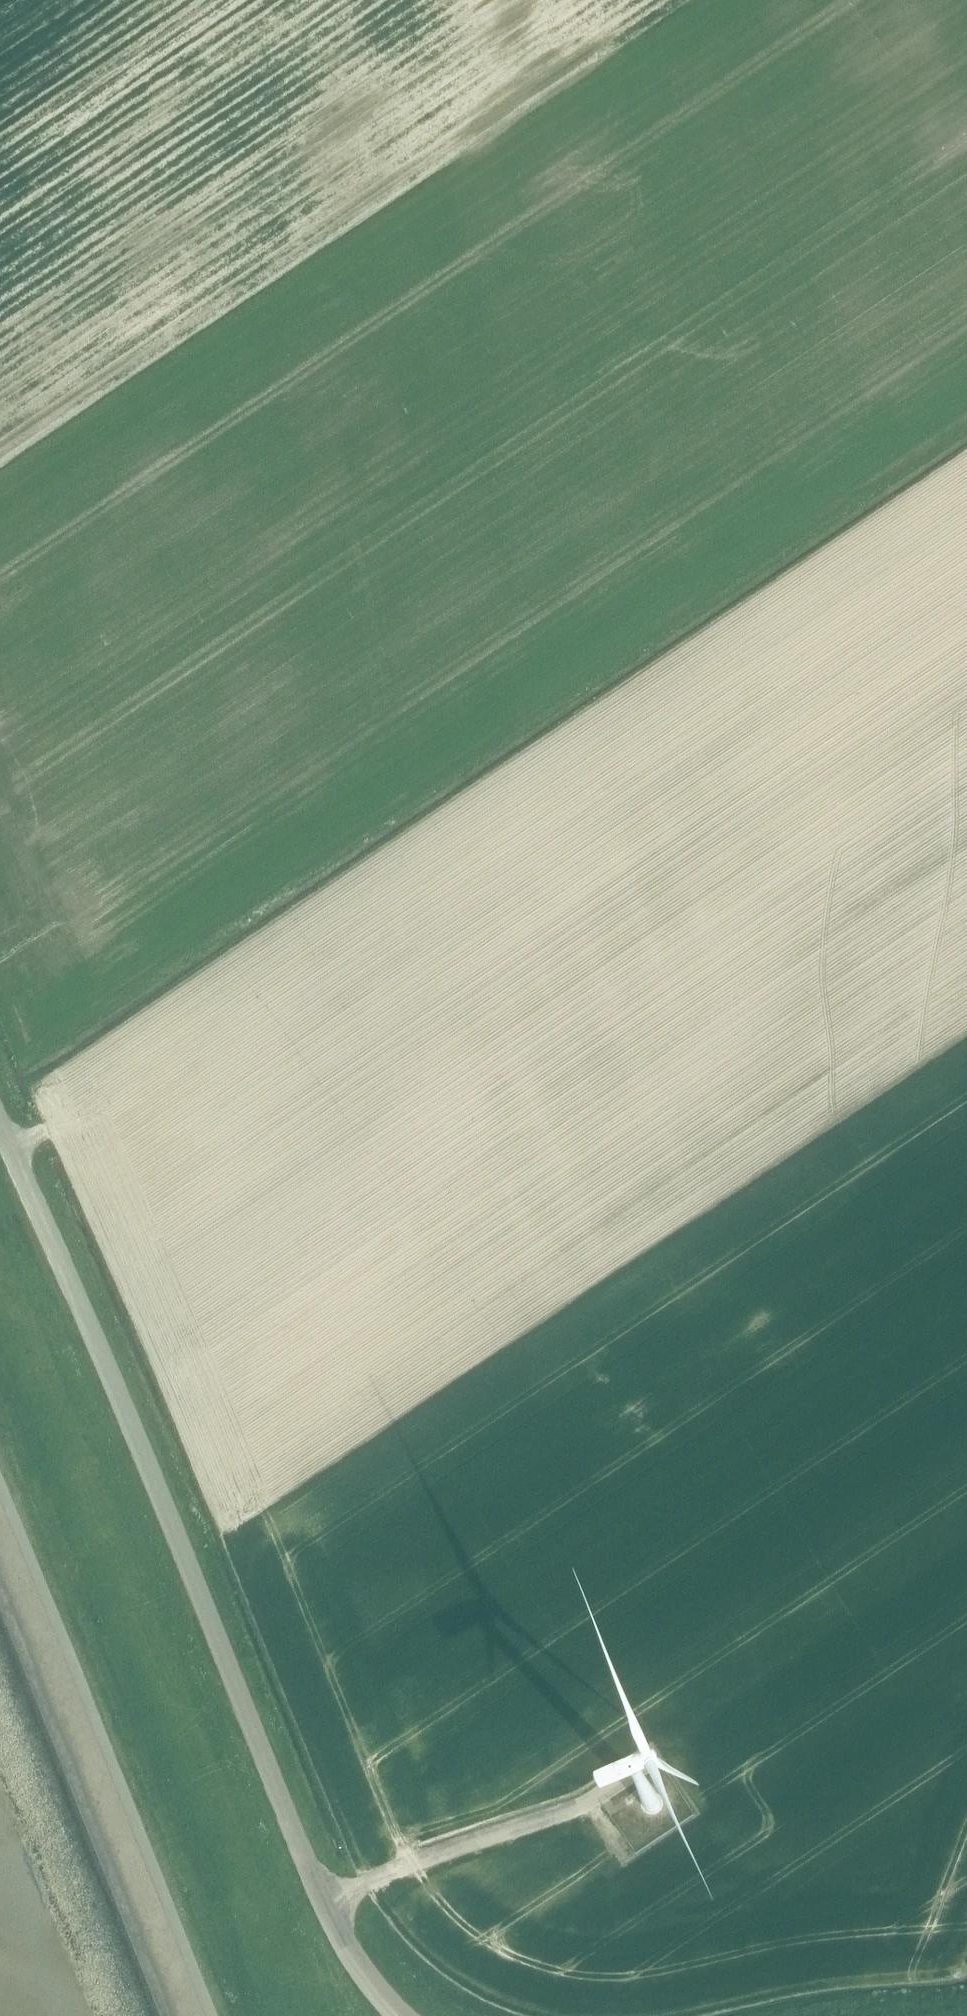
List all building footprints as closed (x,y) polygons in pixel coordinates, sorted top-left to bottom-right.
[(644,1799),(643,1802),(643,1804),(644,1807),(645,1809),(647,1811),(650,1812),(652,1812),(655,1812),(657,1811),(659,1809),(661,1807),(662,1804),(662,1802),(661,1799),(659,1797),(657,1795),(655,1794),(652,1794),(650,1794),(647,1795),(645,1797),(644,1799)]
